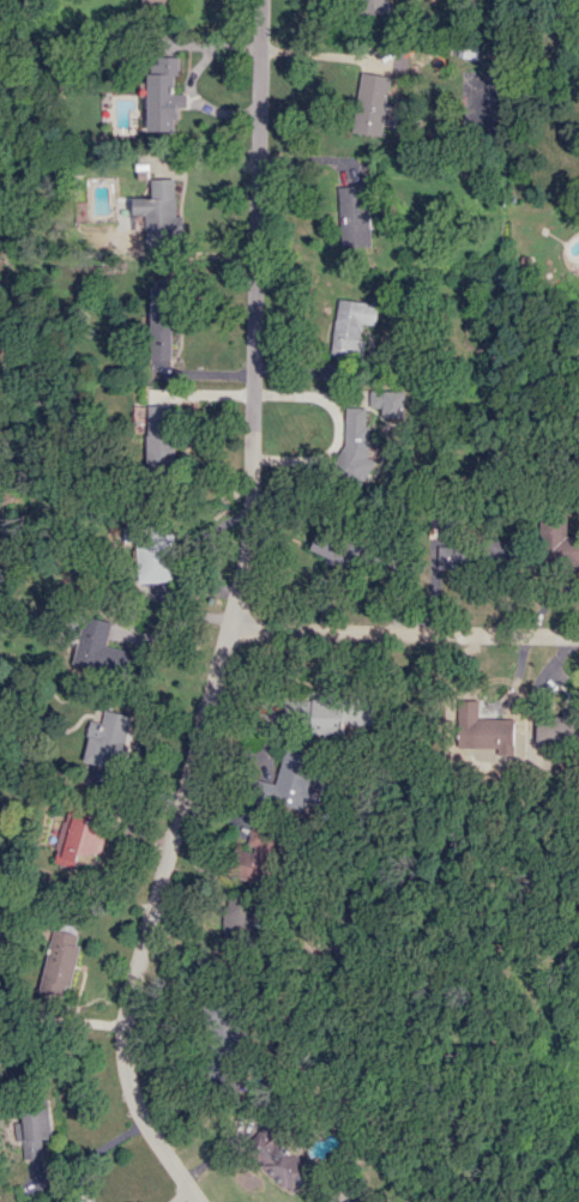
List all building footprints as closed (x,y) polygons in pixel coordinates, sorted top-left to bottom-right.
[(359,16),(389,13),(388,0),(357,0),(359,16)] [(180,58),(151,57),(149,131),(179,132),(179,107),(188,107),(189,95),(179,94),(180,58)] [(389,76),(359,73),(354,133),(383,136),(389,76)] [(179,179),(153,179),(154,198),(136,199),(136,219),(148,219),(149,236),(181,236),(179,179)] [(367,185),(338,186),(340,248),(369,246),(367,185)] [(377,304),(337,300),(331,354),(363,358),(364,341),(359,340),(361,323),(375,325),(377,304)] [(148,478),(176,478),(178,389),(151,388),(148,478)] [(381,408),(380,418),(404,419),(404,391),(368,390),(368,408),(381,408)] [(341,475),(369,476),(369,459),(367,459),(368,408),(343,407),(341,475)] [(567,519),(546,518),(545,565),(578,566),(578,538),(566,537),(567,519)] [(139,583),(169,581),(167,526),(124,528),(125,542),(137,542),(139,583)] [(369,539),(316,536),(314,562),(368,565),(369,539)] [(436,570),(463,569),(462,546),(436,547),(436,570)] [(129,670),(130,649),(109,648),(110,620),(78,619),(77,669),(129,670)] [(312,700),(313,735),(346,734),(346,725),(374,724),(373,698),(312,700)] [(478,718),(478,701),(458,701),(457,747),(511,748),(512,719),(478,718)] [(83,760),(123,768),(134,716),(104,710),(101,722),(91,720),(83,760)] [(537,741),(578,741),(578,712),(537,712),(537,741)] [(317,757),(284,749),(276,784),(261,781),(257,799),(305,810),(317,757)] [(74,868),(76,860),(95,866),(105,830),(87,825),(88,819),(66,812),(52,862),(74,868)] [(237,849),(232,878),(270,883),(279,829),(254,825),(250,851),(237,849)] [(224,933),(252,932),(250,894),(223,895),(224,933)] [(81,935),(52,929),(40,989),(69,995),(81,935)] [(24,1160),(47,1159),(46,1140),(54,1140),(53,1110),(23,1112),(24,1122),(15,1123),(16,1142),(23,1142),(24,1160)] [(299,1188),(311,1167),(277,1148),(283,1138),(262,1125),(244,1156),(299,1188)]
